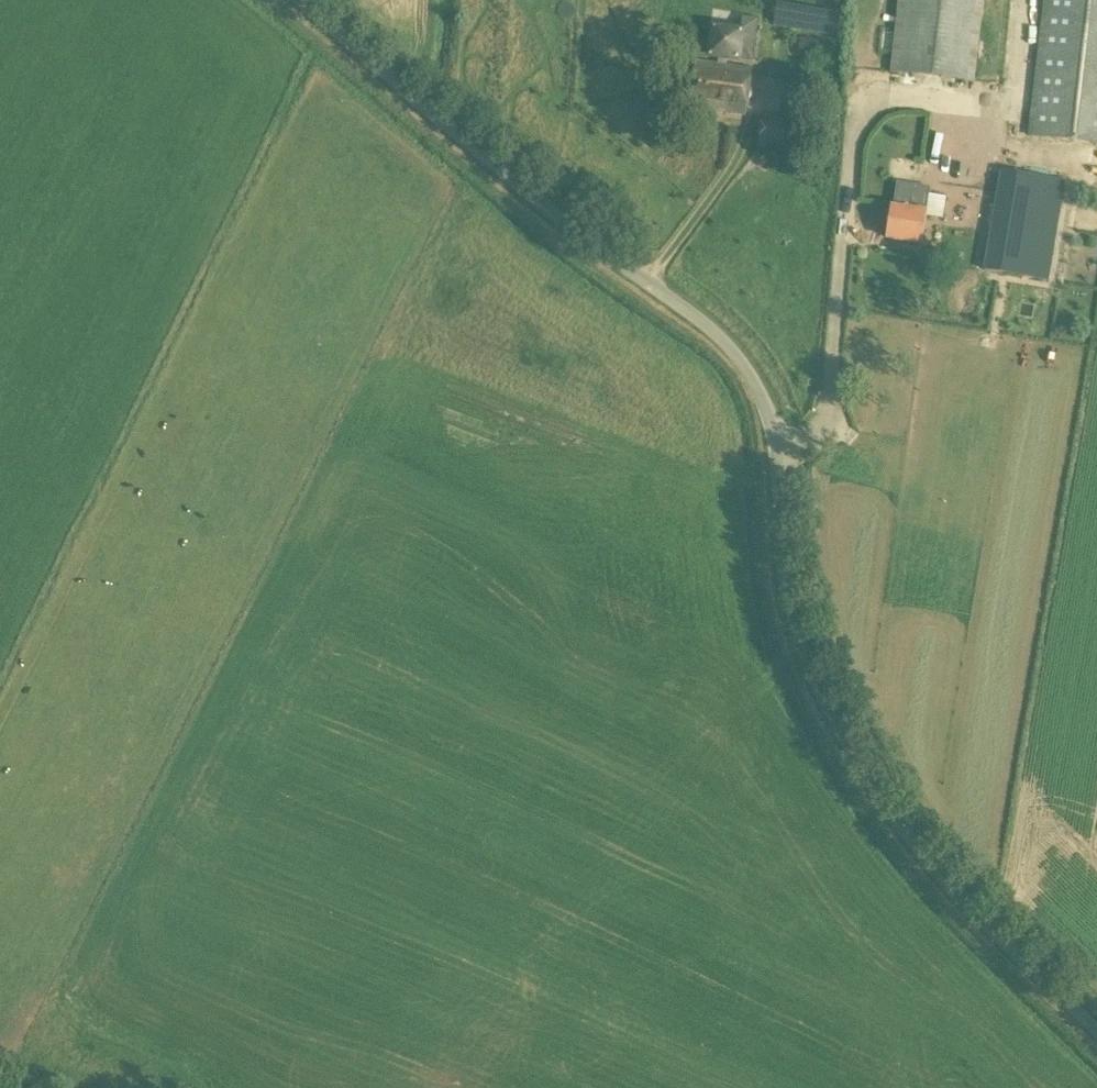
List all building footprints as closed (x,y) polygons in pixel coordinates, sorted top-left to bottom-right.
[(984,0),(898,0),(890,73),(974,82),(984,0)] [(1027,137),(1096,145),(1096,0),(1044,0),(1027,137)] [(822,41),(806,39),(804,57),(820,59),(822,41)] [(750,69),(753,49),(706,43),(704,62),(698,61),(691,108),(745,115),(751,69),(750,69)] [(806,151),(809,125),(761,119),(758,145),(806,151)] [(1047,282),(1065,182),(1000,170),(982,270),(1047,282)] [(926,214),(930,188),(897,184),(893,209),(890,209),(886,238),(922,243),(927,214),(926,214)]
